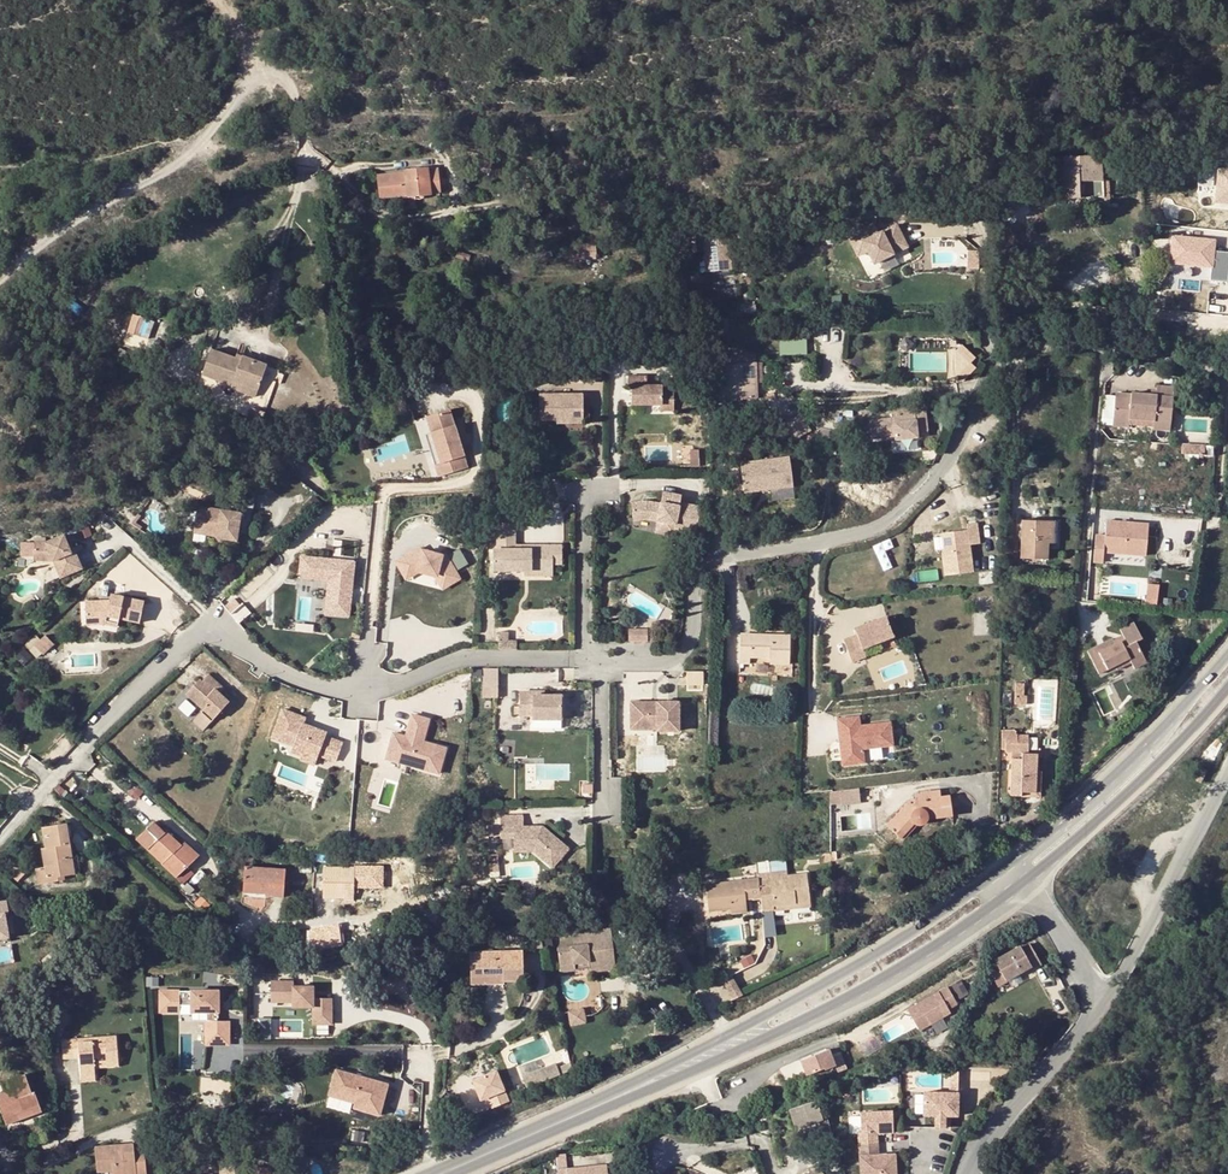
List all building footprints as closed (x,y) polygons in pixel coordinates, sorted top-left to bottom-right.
[(492,160),(475,156),(472,165),(490,170),(492,160)] [(1102,162),(1066,162),(1066,167),(1063,168),(1064,199),(1079,198),(1103,197),(1103,180),(1102,162)] [(377,177),(379,198),(407,195),(408,197),(413,197),(413,200),(419,201),(424,199),(424,195),(429,194),(429,192),(439,191),(437,170),(427,171),(427,169),(405,171),(405,174),(377,177)] [(1217,169),(1217,203),(1227,203),(1227,169),(1217,169)] [(1103,197),(1079,198),(1079,204),(1110,203),(1109,180),(1103,180),(1103,197)] [(1005,215),(996,201),(990,205),(999,219),(1005,215)] [(676,252),(696,250),(694,223),(674,225),(676,252)] [(863,228),(844,238),(854,257),(867,250),(873,263),(906,245),(895,223),(874,234),(868,237),(863,228)] [(869,224),(863,228),(868,237),(874,234),(869,224)] [(702,234),(703,267),(728,266),(727,232),(702,234)] [(1227,280),(1227,250),(1218,250),(1218,237),(1173,234),(1171,264),(1213,266),(1212,279),(1227,280)] [(581,248),(581,259),(595,259),(595,243),(581,243),(581,248)] [(570,261),(581,259),(581,248),(569,249),(570,261)] [(981,267),(980,249),(969,249),(970,267),(981,267)] [(458,252),(455,258),(468,262),(470,256),(458,252)] [(684,277),(680,279),(685,292),(690,290),(684,277)] [(685,292),(680,279),(672,282),(679,300),(687,296),(685,292)] [(84,308),(71,299),(66,306),(79,315),(84,308)] [(148,339),(154,322),(134,316),(129,332),(148,339)] [(726,320),(711,320),(712,343),(719,343),(719,329),(726,328),(726,320)] [(120,347),(115,355),(120,359),(121,357),(124,358),(128,352),(120,347)] [(211,350),(202,375),(233,385),(234,382),(258,390),(266,365),(254,361),(242,357),(241,361),(235,359),(211,350)] [(721,358),(722,364),(756,363),(756,356),(721,358)] [(713,386),(714,403),(725,402),(726,400),(757,398),(756,363),(722,364),(722,372),(722,385),(713,386)] [(722,385),(722,372),(712,373),(713,386),(722,385)] [(652,379),(633,379),(632,389),(636,389),(635,408),(664,408),(664,411),(677,412),(678,393),(667,393),(667,389),(652,389),(652,379)] [(231,390),(255,398),(256,395),(258,390),(234,382),(233,385),(231,390)] [(1127,428),(1128,420),(1156,422),(1170,423),(1172,398),(1116,393),(1113,427),(1127,428)] [(587,396),(544,396),(544,422),(567,422),(566,425),(587,425),(587,396)] [(888,416),(864,419),(866,437),(890,434),(890,437),(912,435),(911,429),(921,428),(918,406),(905,408),(904,400),(888,401),(889,410),(887,411),(888,416)] [(451,411),(427,419),(432,435),(438,456),(433,457),(439,479),(468,470),(451,411)] [(782,423),(791,441),(794,439),(799,436),(802,435),(796,423),(803,419),(800,413),(782,423)] [(1169,432),(1170,423),(1156,422),(1156,431),(1169,432)] [(432,435),(426,436),(433,457),(438,456),(432,435)] [(1183,443),(1183,451),(1206,451),(1206,443),(1183,443)] [(1101,478),(1099,491),(1108,492),(1110,479),(1101,478)] [(766,501),(768,515),(782,514),(779,490),(767,492),(768,501),(766,501)] [(649,505),(634,507),(635,525),(649,522),(660,525),(677,529),(677,533),(698,537),(704,510),(683,506),(685,498),(665,495),(663,508),(649,505)] [(212,539),(218,540),(225,512),(194,508),(191,529),(213,532),(212,537),(212,539)] [(237,514),(225,512),(218,540),(234,542),(237,514)] [(1123,518),(1121,535),(1134,537),(1136,523),(1130,522),(1130,519),(1123,518)] [(942,552),(945,575),(973,571),(969,544),(979,543),(976,522),(967,523),(968,529),(942,532),(944,552),(942,552)] [(1020,560),(1032,560),(1046,560),(1048,560),(1048,545),(1048,522),(1022,522),(1020,560)] [(496,572),(526,573),(533,573),(533,568),(540,567),(554,566),(564,566),(564,547),(522,548),(522,552),(517,552),(517,548),(517,525),(499,525),(500,552),(495,551),(496,572)] [(677,529),(660,525),(658,535),(675,539),(677,533),(677,529)] [(213,532),(191,529),(190,535),(212,537),(213,532)] [(32,545),(31,558),(49,560),(51,564),(53,568),(57,567),(62,578),(80,570),(73,553),(69,555),(60,537),(42,545),(32,545)] [(441,562),(423,555),(421,552),(399,563),(402,571),(409,568),(413,576),(417,574),(435,580),(440,590),(456,583),(453,578),(467,571),(459,555),(446,562),(444,560),(441,562)] [(349,608),(354,563),(301,558),(298,579),(331,582),(328,605),(349,608)] [(1045,568),(1046,560),(1032,560),(1032,568),(1045,568)] [(533,573),(526,573),(526,578),(554,577),(554,566),(540,567),(533,568),(533,573)] [(57,567),(53,568),(58,581),(62,578),(57,567)] [(409,568),(402,571),(406,579),(413,576),(409,568)] [(1158,605),(1161,584),(1149,582),(1146,603),(1158,605)] [(456,583),(440,590),(442,594),(457,586),(456,583)] [(104,618),(117,620),(138,625),(142,603),(108,596),(108,601),(83,603),(85,626),(103,626),(104,618)] [(885,614),(855,627),(857,633),(844,639),(853,661),(866,656),(863,647),(894,635),(885,614)] [(104,618),(103,626),(116,628),(117,620),(104,618)] [(1086,652),(1097,673),(1113,664),(1115,663),(1114,659),(1125,653),(1130,660),(1134,668),(1146,661),(1137,642),(1142,639),(1133,622),(1119,630),(1124,639),(1114,644),(1111,638),(1086,652)] [(630,633),(630,645),(649,646),(649,639),(649,634),(630,633)] [(740,633),(738,664),(750,665),(750,658),(769,659),(768,664),(789,664),(789,657),(789,640),(789,635),(740,633)] [(507,635),(498,636),(498,653),(516,653),(516,644),(507,644),(507,635)] [(43,637),(32,648),(40,656),(51,646),(43,637)] [(1115,663),(1113,664),(1115,668),(1130,660),(1125,653),(1114,659),(1115,663)] [(788,672),(789,664),(768,664),(768,671),(788,672)] [(688,670),(687,689),(705,689),(705,670),(688,670)] [(498,671),(483,671),(483,691),(498,691),(498,671)] [(185,694),(203,710),(213,720),(228,702),(219,694),(222,689),(206,675),(200,682),(197,681),(185,694)] [(1025,685),(1016,685),(1016,706),(1027,706),(1027,697),(1024,697),(1025,685)] [(498,691),(483,691),(483,700),(498,700),(498,691)] [(532,694),(520,694),(519,709),(510,709),(510,716),(520,717),(519,719),(533,719),(532,722),(561,721),(562,698),(532,698),(532,694)] [(678,706),(630,705),(629,728),(657,729),(657,734),(657,735),(678,734),(678,706)] [(281,709),(270,736),(291,745),(289,751),(300,755),(305,753),(315,757),(315,755),(332,763),(340,745),(323,738),(324,734),(310,728),(308,731),(299,727),(303,718),(281,709)] [(211,723),(213,720),(203,710),(200,713),(211,723)] [(857,716),(835,719),(841,765),(863,762),(861,748),(891,744),(888,721),(858,725),(857,716)] [(427,722),(411,717),(404,739),(392,736),(385,761),(437,776),(444,750),(421,744),(427,722)] [(1004,752),(1011,752),(1028,751),(1028,737),(1015,737),(1015,732),(1003,732),(1004,752)] [(1028,751),(1011,752),(1009,796),(1021,797),(1021,792),(1035,792),(1036,771),(1037,754),(1028,754),(1028,751)] [(305,753),(300,755),(298,760),(311,765),(315,757),(305,753)] [(1196,779),(1203,782),(1209,770),(1203,766),(1196,779)] [(1021,792),(1021,797),(1039,797),(1040,771),(1036,771),(1035,792),(1021,792)] [(860,787),(840,789),(841,804),(861,801),(860,787)] [(840,789),(832,791),(832,805),(841,804),(840,789)] [(911,800),(888,825),(899,837),(912,823),(916,826),(922,826),(925,824),(927,821),(928,818),(950,816),(949,796),(940,797),(939,790),(919,792),(920,798),(911,800)] [(522,818),(499,818),(499,831),(513,830),(513,840),(514,850),(529,850),(533,854),(552,870),(568,851),(540,828),(523,829),(522,818)] [(179,847),(181,845),(167,830),(165,833),(154,823),(137,838),(174,877),(192,860),(179,847)] [(912,823),(899,837),(903,841),(916,826),(912,823)] [(513,830),(499,831),(500,841),(513,840),(513,830)] [(35,869),(36,882),(59,854),(69,842),(67,833),(41,837),(45,867),(35,869)] [(66,876),(74,874),(71,857),(69,842),(59,854),(36,882),(37,885),(61,880),(60,876),(66,876)] [(184,842),(181,845),(179,847),(192,860),(197,855),(184,842)] [(831,852),(822,853),(823,861),(831,860),(831,852)] [(246,858),(243,893),(266,894),(266,896),(283,897),(285,870),(253,867),(253,859),(246,858)] [(297,862),(296,865),(295,873),(311,873),(311,866),(311,863),(297,862)] [(497,867),(489,868),(490,880),(499,880),(497,867)] [(770,878),(787,875),(786,870),(757,874),(757,879),(758,886),(771,885),(770,878)] [(760,907),(771,905),(809,901),(805,873),(787,875),(770,878),(771,885),(758,886),(759,897),(760,907)] [(353,900),(354,877),(322,877),(322,888),(334,889),(334,899),(353,900)] [(759,897),(758,886),(757,879),(749,880),(751,898),(759,897)] [(751,898),(749,880),(742,881),(744,899),(751,898)] [(708,911),(730,908),(745,907),(744,899),(742,881),(705,885),(708,911)] [(89,901),(90,916),(106,914),(103,899),(89,901)] [(809,901),(771,905),(771,911),(809,906),(809,901)] [(11,946),(8,925),(12,924),(10,910),(0,911),(0,948),(11,946)] [(523,925),(514,925),(514,933),(523,933),(523,925)] [(609,930),(585,933),(586,962),(588,972),(605,970),(604,963),(612,962),(609,930)] [(558,965),(586,962),(585,933),(570,934),(571,948),(556,950),(558,965)] [(1000,969),(991,974),(999,987),(1007,982),(1006,980),(1030,967),(1032,970),(1042,964),(1030,944),(1022,949),(1020,946),(995,960),(1000,969)] [(469,953),(470,978),(503,977),(503,980),(523,980),(522,951),(469,953)] [(586,968),(586,962),(558,965),(558,971),(586,968)] [(732,977),(723,981),(726,986),(733,999),(742,995),(735,982),(732,977)] [(271,983),(271,1003),(293,1003),(293,1009),(313,1009),(313,1026),(331,1026),(331,1000),(313,1000),(313,989),(294,989),(293,983),(271,983)] [(218,993),(161,993),(161,1014),(180,1014),(180,1008),(192,1008),(192,1014),(207,1014),(207,1046),(229,1046),(229,1023),(218,1023),(215,1023),(215,1015),(218,1015),(218,993)] [(948,1001),(911,1022),(914,1027),(913,1030),(912,1031),(920,1045),(951,1027),(949,1024),(958,1019),(948,1001)] [(565,1023),(570,1036),(583,1030),(578,1017),(565,1023)] [(654,1020),(654,1036),(667,1035),(666,1019),(654,1020)] [(80,1058),(81,1077),(95,1076),(94,1068),(94,1063),(93,1055),(105,1054),(106,1063),(119,1062),(117,1035),(62,1040),(63,1058),(80,1058)] [(839,1067),(833,1052),(805,1064),(811,1078),(839,1067)] [(557,1063),(523,1076),(527,1088),(561,1074),(559,1068),(557,1063)] [(572,1064),(559,1068),(561,1074),(574,1070),(572,1064)] [(473,1079),(482,1101),(489,1098),(493,1108),(512,1100),(499,1068),(473,1079)] [(388,1085),(335,1071),(328,1098),(354,1104),(353,1110),(380,1116),(388,1085)] [(24,1074),(16,1077),(34,1108),(41,1106),(35,1091),(31,1091),(24,1074)] [(4,1119),(34,1108),(16,1077),(7,1080),(11,1090),(0,1093),(0,1107),(4,1119)] [(960,1095),(923,1096),(923,1118),(935,1118),(935,1130),(945,1130),(945,1118),(960,1118),(960,1095)] [(824,1121),(821,1101),(791,1106),(795,1126),(824,1121)] [(34,1108),(38,1114),(43,1113),(41,1106),(34,1108)] [(34,1108),(4,1119),(6,1124),(38,1114),(34,1108)] [(859,1136),(859,1146),(877,1145),(877,1135),(894,1134),(892,1113),(860,1115),(862,1136),(859,1136)] [(98,1172),(113,1171),(135,1169),(135,1173),(146,1173),(144,1151),(134,1152),(133,1143),(95,1146),(98,1172)] [(859,1146),(861,1173),(896,1173),(895,1156),(878,1157),(877,1145),(859,1146)] [(558,1169),(558,1173),(608,1173),(607,1164),(558,1169)] [(236,1166),(221,1166),(221,1173),(236,1173),(236,1166)]
